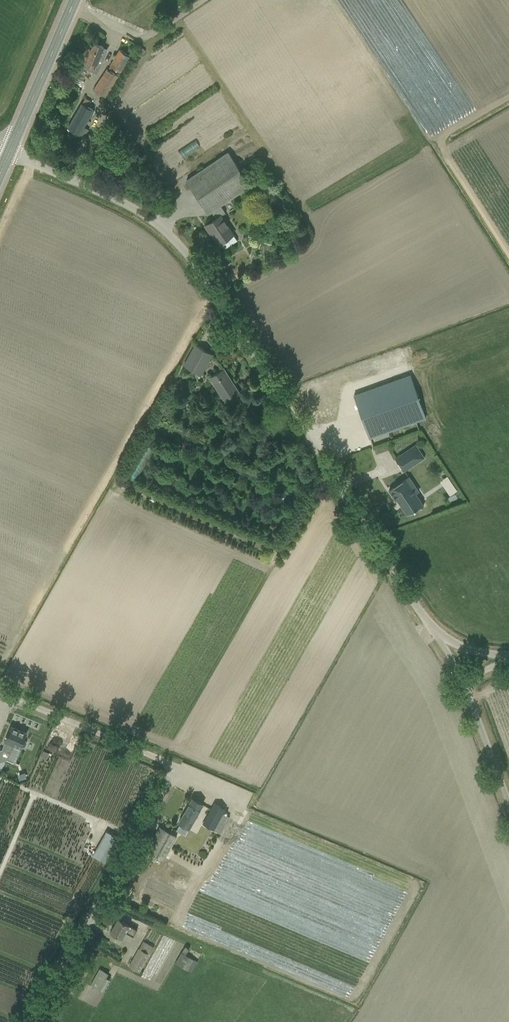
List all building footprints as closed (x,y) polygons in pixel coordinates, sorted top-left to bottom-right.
[(87,64),(85,69),(97,74),(107,49),(103,48),(103,47),(94,43),(92,49),(89,47),(85,56),(88,57),(85,63),(87,64)] [(94,89),(105,97),(130,57),(119,49),(110,65),(112,67),(109,71),(107,69),(94,89)] [(85,98),(68,128),(79,134),(84,127),(94,110),(88,106),(91,101),(85,98)] [(194,174),(186,180),(209,213),(211,211),(216,218),(205,225),(209,231),(210,230),(219,244),(221,243),(225,249),(237,240),(233,235),(233,234),(221,215),(225,212),(220,205),(250,185),(241,172),(228,152),(194,174)] [(184,365),(183,365),(184,366),(196,372),(201,375),(208,363),(213,354),(196,344),(191,353),(184,365)] [(508,368),(508,355),(500,358),(503,370),(508,368)] [(226,402),(231,399),(240,393),(224,369),(210,377),(226,402)] [(369,438),(379,435),(426,418),(410,374),(354,395),(369,438)] [(165,406),(174,411),(176,407),(178,407),(181,400),(176,398),(175,400),(170,398),(165,406)] [(395,458),(405,471),(424,458),(415,444),(395,458)] [(419,509),(424,506),(415,493),(418,491),(409,477),(389,490),(395,500),(397,499),(407,514),(417,507),(419,509)] [(5,741),(3,747),(4,750),(10,753),(7,759),(13,762),(20,747),(22,747),(25,746),(26,743),(25,740),(23,740),(26,733),(11,727),(5,741)] [(189,828),(203,804),(192,798),(179,822),(189,828)] [(214,829),(220,832),(229,817),(223,813),(225,810),(214,803),(209,812),(204,823),(214,829)] [(393,905),(402,879),(256,824),(247,849),(393,905)] [(155,855),(158,856),(164,859),(176,836),(170,833),(168,832),(159,827),(147,850),(155,855)] [(96,858),(110,866),(124,840),(109,833),(96,858)] [(168,858),(160,875),(166,878),(174,861),(168,858)] [(110,932),(119,937),(122,938),(126,931),(133,935),(137,929),(127,923),(118,918),(110,932)] [(129,965),(140,971),(154,947),(143,941),(129,965)] [(191,972),(197,962),(181,952),(174,963),(191,972)] [(99,969),(90,985),(103,992),(110,979),(106,977),(108,974),(99,969)]
